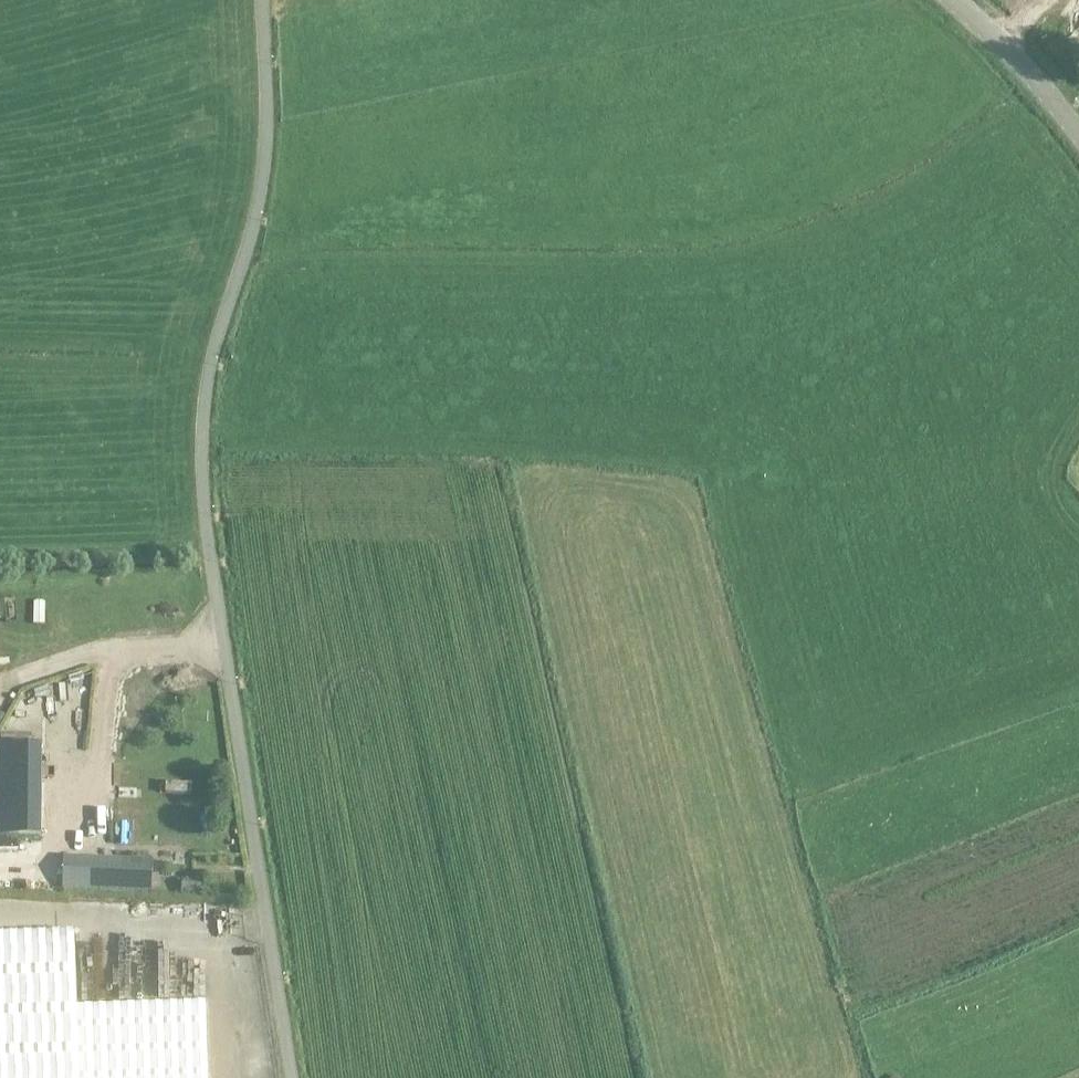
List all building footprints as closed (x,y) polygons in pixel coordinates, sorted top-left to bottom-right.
[(35,851),(38,675),(0,674),(0,850),(35,851)] [(117,891),(118,860),(67,857),(66,889),(117,891)] [(142,861),(118,860),(117,891),(140,892),(142,861)] [(180,879),(180,890),(199,890),(198,879),(180,879)] [(205,1001),(77,1006),(74,932),(0,935),(0,1077),(208,1077),(205,1001)]
